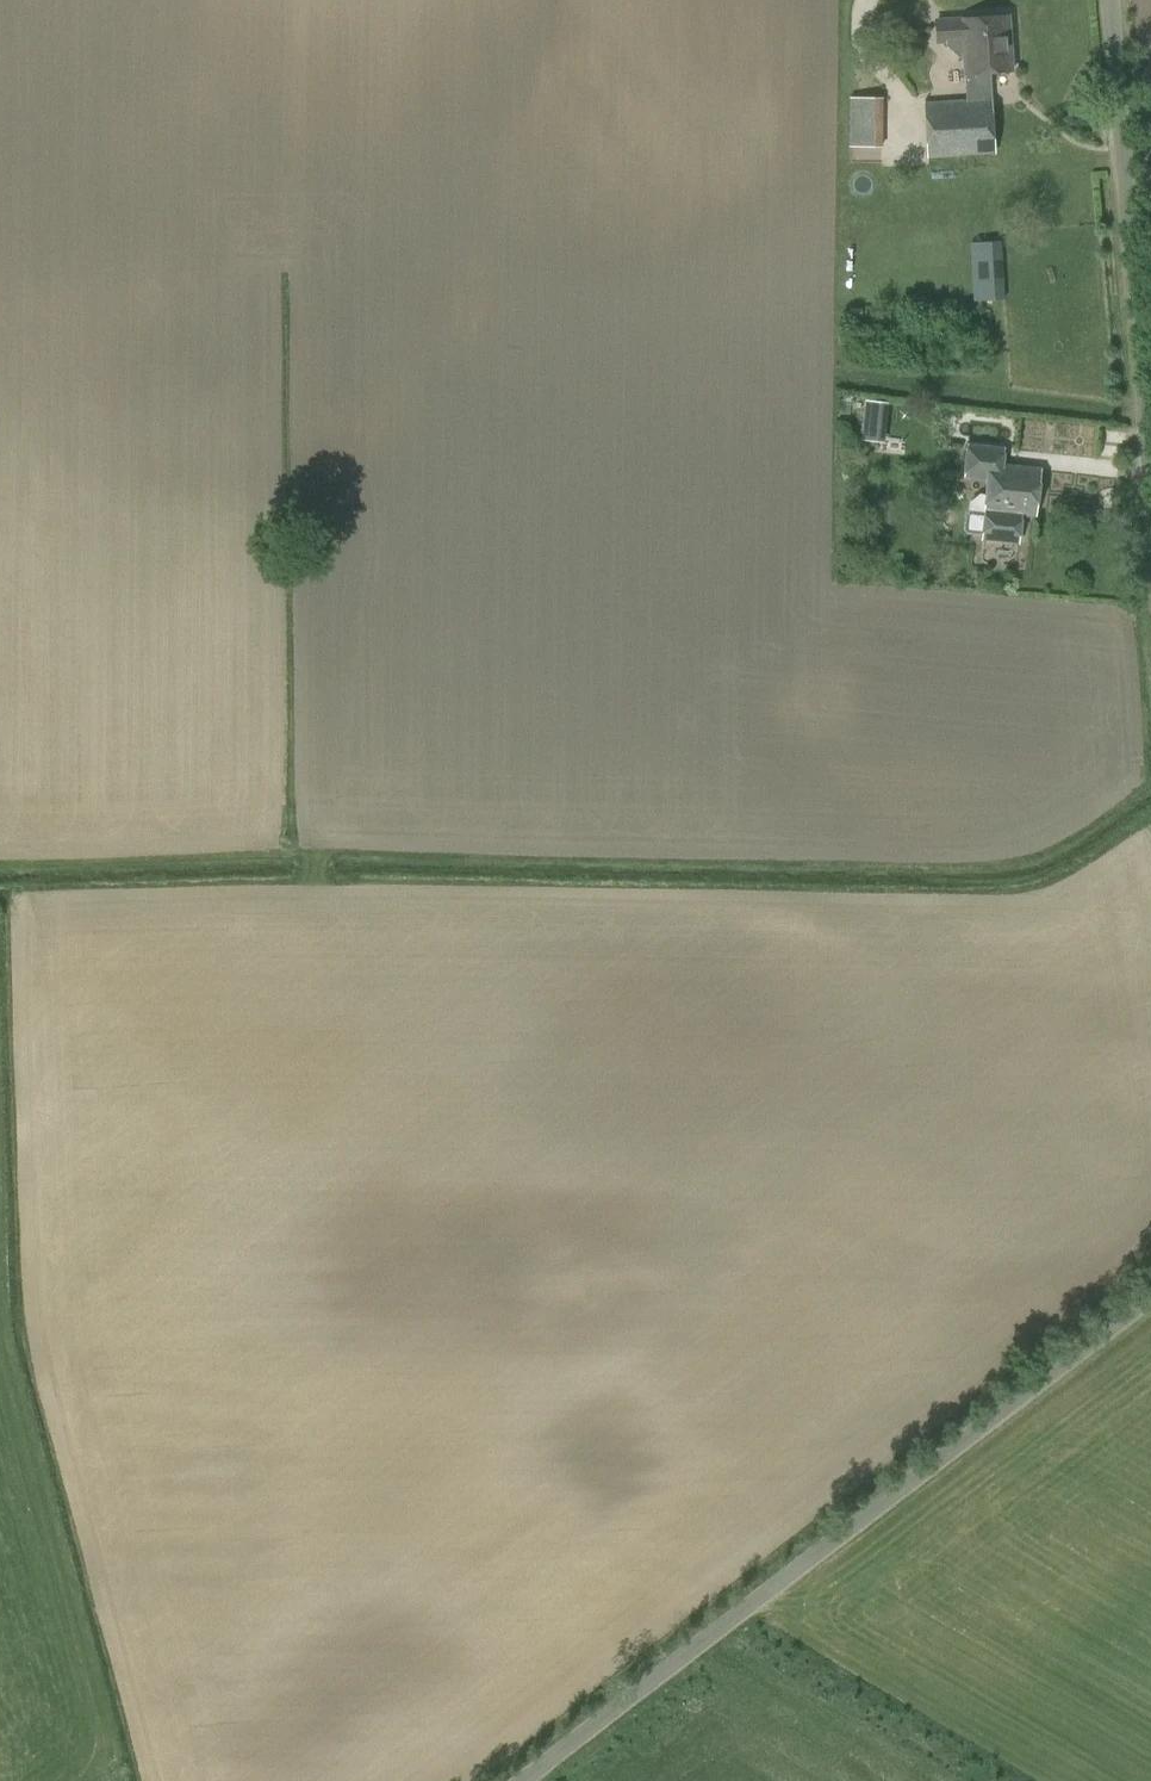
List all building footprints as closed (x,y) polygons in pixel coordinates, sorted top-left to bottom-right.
[(995,151),(991,71),(1014,70),(1011,16),(938,20),(939,42),(963,41),(967,99),(926,101),(930,155),(995,151)] [(851,97),(850,149),(882,148),(882,145),(884,145),(884,98),(851,97)] [(971,242),(974,298),(1008,297),(1003,239),(971,242)] [(889,439),(893,399),(869,397),(865,437),(889,439)] [(965,528),(970,533),(983,534),(982,538),(1019,542),(1022,513),(1036,514),(1042,468),(1003,464),(1005,448),(969,444),(966,474),(989,476),(987,496),(981,495),(974,501),(967,512),(965,528)]
